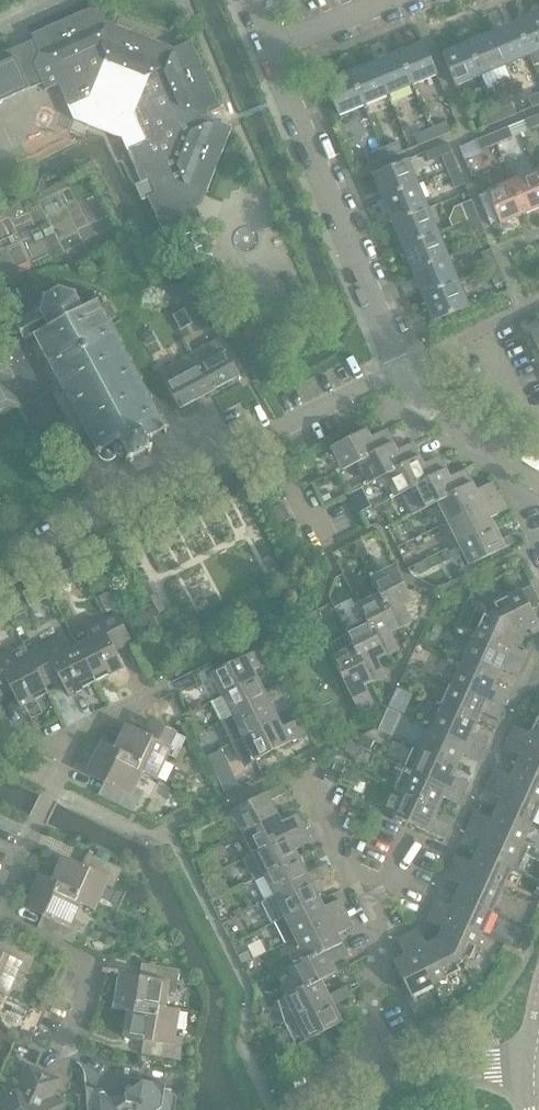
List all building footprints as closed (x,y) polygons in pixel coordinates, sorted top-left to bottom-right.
[(106,23),(98,5),(31,35),(33,40),(0,54),(0,103),(41,85),(44,92),(57,86),(68,109),(73,121),(120,141),(141,185),(149,181),(155,196),(147,199),(167,245),(195,232),(200,219),(195,210),(201,207),(231,130),(214,124),(210,116),(220,111),(190,44),(176,50),(106,23)] [(515,22),(529,55),(534,67),(538,65),(538,13),(515,22)] [(515,22),(491,32),(504,65),(529,55),(515,22)] [(491,32),(466,42),(480,75),(504,65),(491,32)] [(455,85),(480,75),(466,42),(442,53),(455,85)] [(423,44),(399,54),(412,86),(436,76),(423,44)] [(399,54),(374,64),(387,96),(412,86),(399,54)] [(374,64),(350,74),(363,106),(387,96),(374,64)] [(338,116),(363,106),(350,74),(325,84),(338,116)] [(538,106),(538,94),(528,99),(532,109),(538,106)] [(512,105),(495,112),(499,123),(516,115),(512,105)] [(483,129),(499,123),(495,112),(479,119),(483,129)] [(538,127),(538,116),(525,122),(529,131),(538,127)] [(446,122),(430,130),(434,140),(451,133),(446,122)] [(508,128),(491,135),(495,146),(512,138),(508,128)] [(418,147),(434,140),(430,130),(413,137),(418,147)] [(491,135),(475,142),(480,152),(495,146),(491,135)] [(398,143),(381,150),(385,161),(402,154),(398,143)] [(371,166),(385,161),(381,150),(366,156),(371,166)] [(441,157),(448,174),(458,170),(451,153),(441,157)] [(371,177),(381,201),(418,186),(408,162),(371,177)] [(464,186),(458,170),(448,174),(454,189),(464,186)] [(511,184),(524,216),(538,210),(538,181),(536,174),(511,184)] [(500,226),(524,216),(511,184),(486,194),(500,226)] [(381,201),(391,226),(428,211),(418,186),(381,201)] [(461,206),(468,223),(478,219),(471,202),(461,206)] [(391,226),(401,250),(438,235),(428,211),(391,226)] [(485,234),(478,219),(468,223),(475,239),(485,234)] [(401,250),(411,275),(448,260),(438,235),(401,250)] [(194,250),(204,273),(216,267),(206,245),(194,250)] [(481,255),(488,272),(498,268),(491,251),(481,255)] [(411,275),(421,299),(458,285),(448,260),(411,275)] [(504,283),(498,268),(488,272),(495,287),(504,283)] [(468,309),(458,285),(421,299),(431,324),(468,309)] [(39,311),(14,325),(14,326),(23,343),(33,338),(84,432),(87,438),(86,439),(87,441),(89,440),(96,453),(94,454),(95,456),(97,455),(98,456),(98,457),(99,458),(100,459),(101,460),(102,461),(103,462),(104,462),(105,463),(106,463),(107,463),(108,463),(109,463),(110,463),(111,463),(112,462),(113,462),(114,461),(115,460),(116,460),(116,459),(117,458),(118,458),(119,459),(120,459),(121,459),(122,459),(123,458),(124,458),(125,458),(126,457),(128,459),(125,461),(127,465),(130,463),(131,466),(135,465),(132,460),(134,459),(135,457),(135,455),(141,452),(143,453),(145,453),(147,452),(149,456),(152,455),(151,452),(154,450),(152,446),(148,448),(144,440),(165,429),(160,421),(109,322),(116,318),(107,300),(103,302),(99,304),(98,301),(81,310),(73,295),(59,291),(44,297),(39,311)] [(7,298),(0,301),(0,317),(2,320),(15,313),(7,298)] [(184,310),(173,317),(181,331),(192,325),(184,310)] [(150,331),(142,335),(148,346),(156,341),(150,331)] [(20,406),(21,408),(50,393),(75,438),(84,432),(33,338),(23,343),(12,349),(0,356),(0,416),(20,406)] [(220,340),(193,355),(213,392),(240,377),(220,340)] [(193,355),(159,373),(179,410),(213,392),(193,355)] [(331,449),(341,470),(357,462),(392,446),(385,432),(370,440),(365,431),(331,449)] [(396,454),(392,446),(357,462),(368,484),(384,476),(418,459),(411,446),(396,454)] [(422,467),(418,459),(384,476),(395,497),(410,489),(445,472),(438,459),(422,467)] [(448,479),(445,472),(410,489),(421,510),(436,502),(471,485),(464,471),(448,479)] [(475,493),(471,485),(436,502),(447,524),(498,498),(491,485),(475,493)] [(362,489),(350,496),(351,498),(360,515),(372,509),(362,489)] [(329,495),(321,498),(325,506),(333,502),(329,495)] [(504,511),(498,498),(447,524),(458,545),(492,528),(488,519),(504,511)] [(281,523),(289,519),(282,506),(274,511),(281,523)] [(499,541),(492,528),(458,545),(469,567),(519,541),(515,533),(499,541)] [(362,540),(354,544),(359,555),(367,552),(362,540)] [(425,562),(415,567),(419,576),(430,571),(425,562)] [(370,578),(378,595),(395,630),(411,623),(403,606),(411,602),(394,567),(370,578)] [(45,582),(38,586),(45,600),(52,596),(46,583),(45,582)] [(492,614),(515,636),(529,630),(532,636),(538,632),(538,628),(530,610),(538,606),(538,603),(531,587),(493,606),(495,611),(492,614)] [(108,614),(117,609),(108,594),(100,598),(108,614)] [(390,633),(395,630),(378,595),(357,605),(365,621),(382,656),(397,648),(390,633)] [(165,612),(157,596),(145,602),(153,617),(165,612)] [(484,617),(472,644),(522,666),(527,656),(510,648),(515,636),(492,614),(488,618),(484,617)] [(90,639),(77,646),(95,683),(122,669),(113,652),(131,643),(118,615),(103,622),(100,618),(84,626),(90,639)] [(376,658),(382,656),(365,621),(344,631),(352,648),(369,683),(385,675),(376,658)] [(460,625),(457,631),(462,634),(466,628),(460,625)] [(436,628),(433,634),(440,637),(443,631),(441,630),(436,628)] [(26,654),(28,656),(41,683),(57,675),(68,696),(95,683),(77,646),(62,653),(56,639),(26,654)] [(517,678),(522,666),(472,644),(462,666),(497,682),(502,671),(517,678)] [(363,686),(369,683),(352,648),(330,658),(355,709),(371,701),(363,686)] [(211,675),(222,697),(256,680),(253,672),(268,664),(261,649),(211,675)] [(41,683),(28,656),(13,663),(7,651),(0,655),(0,697),(11,692),(20,709),(47,695),(41,683)] [(492,692),(497,682),(462,666),(452,687),(502,710),(507,699),(492,692)] [(222,697),(209,702),(221,724),(233,718),(232,718),(267,700),(264,695),(256,680),(222,697)] [(284,685),(274,690),(279,700),(289,695),(284,685)] [(497,721),(502,710),(452,687),(442,708),(477,724),(482,714),(497,721)] [(233,718),(221,724),(221,725),(222,725),(233,745),(235,744),(234,743),(278,722),(269,705),(279,700),(274,690),(264,695),(267,700),(232,718),(233,718)] [(472,734),(477,724),(442,708),(432,730),(482,753),(488,741),(472,734)] [(388,709),(384,717),(396,723),(400,715),(388,709)] [(509,737),(538,750),(538,720),(536,719),(531,731),(514,726),(509,737)] [(281,728),(278,722),(234,743),(235,744),(246,765),(304,736),(297,721),(281,728)] [(115,750),(114,751),(130,758),(127,764),(143,772),(142,772),(156,779),(168,755),(175,759),(184,740),(158,727),(150,723),(144,734),(126,726),(115,750)] [(477,764),(482,753),(432,730),(422,751),(422,752),(457,767),(462,757),(477,764)] [(363,736),(358,746),(370,752),(374,742),(363,736)] [(515,766),(538,777),(538,750),(509,737),(504,748),(520,755),(515,766)] [(134,789),(142,772),(143,772),(127,764),(130,758),(114,751),(115,750),(102,743),(86,775),(111,788),(106,800),(133,813),(142,793),(134,789)] [(350,744),(345,753),(358,759),(362,750),(350,744)] [(452,778),(457,767),(422,752),(422,751),(414,748),(404,770),(463,796),(468,785),(452,778)] [(221,751),(208,758),(213,770),(227,763),(221,751)] [(336,764),(333,771),(342,776),(346,768),(336,764)] [(490,781),(538,803),(538,777),(515,766),(510,777),(494,770),(490,781)] [(458,807),(463,796),(404,770),(395,791),(403,794),(402,795),(438,810),(442,800),(458,807)] [(495,809),(529,825),(538,803),(490,781),(485,791),(500,798),(495,809)] [(231,811),(242,834),(277,816),(270,801),(285,793),(282,786),(231,811)] [(433,820),(438,810),(402,795),(392,817),(443,840),(449,827),(433,820)] [(475,814),(470,825),(519,847),(529,825),(495,809),(490,821),(475,814)] [(281,823),(277,816),(242,834),(253,855),(303,830),(296,816),(281,823)] [(470,825),(465,835),(480,842),(476,853),(510,868),(518,872),(527,851),(519,847),(470,825)] [(310,843),(303,830),(253,855),(263,877),(299,859),(294,851),(310,843)] [(100,853),(97,859),(109,865),(112,858),(100,853)] [(456,857),(451,867),(500,890),(510,868),(476,853),(471,864),(456,857)] [(63,858),(52,882),(52,883),(68,890),(65,897),(81,904),(80,904),(93,910),(103,886),(112,890),(121,870),(109,865),(97,859),(93,857),(88,869),(63,858)] [(263,877),(273,898),(309,880),(306,875),(299,859),(263,877)] [(326,865),(317,869),(321,879),(330,874),(326,865)] [(461,885),(456,896),(490,912),(500,890),(451,867),(446,878),(461,885)] [(273,898),(274,898),(261,904),(272,925),(275,924),(274,923),(319,901),(311,884),(321,879),(317,869),(306,875),(309,880),(273,898)] [(73,921),(80,904),(81,904),(65,897),(68,890),(52,883),(52,882),(39,876),(24,909),(49,920),(44,932),(72,944),(81,924),(73,921)] [(435,901),(431,911),(481,933),(490,912),(456,896),(451,907),(435,901)] [(323,909),(319,901),(274,923),(275,924),(285,945),(294,940),(345,915),(339,901),(323,909)] [(469,960),(481,933),(431,911),(426,921),(442,928),(436,940),(461,963),(465,959),(469,960)] [(294,940),(304,960),(305,961),(340,944),(336,936),(352,928),(345,915),(294,940)] [(456,968),(461,963),(436,940),(424,946),(416,931),(406,935),(432,985),(457,972),(456,968)] [(410,996),(432,985),(406,935),(397,940),(405,955),(393,961),(410,996)] [(7,997),(18,971),(27,975),(35,956),(6,943),(1,954),(0,954),(0,993),(7,997)] [(289,968),(299,989),(300,990),(319,981),(320,982),(335,974),(330,965),(346,957),(340,944),(305,961),(304,960),(289,968)] [(253,948),(242,954),(246,963),(257,957),(253,948)] [(120,975),(114,1008),(129,1011),(128,1012),(145,1015),(146,1007),(163,1010),(163,1008),(166,992),(176,994),(180,971),(150,966),(147,979),(120,975)] [(284,1023),(285,1025),(329,1002),(327,997),(320,982),(319,981),(300,990),(299,989),(277,1000),(282,1009),(284,1023)] [(346,987),(338,991),(343,1001),(351,997),(346,987)] [(338,991),(327,997),(329,1002),(285,1025),(295,1046),(340,1024),(332,1006),(343,1001),(338,991)] [(128,1012),(124,1036),(151,1041),(149,1055),(178,1060),(182,1039),(172,1037),(177,1010),(163,1008),(163,1010),(146,1007),(145,1015),(128,1012)] [(436,1017),(434,1021),(438,1028),(448,1024),(443,1014),(436,1017)] [(23,1032),(14,1028),(9,1039),(29,1048),(36,1032),(25,1028),(23,1032)] [(272,1052),(266,1055),(271,1064),(279,1060),(276,1053),(272,1052)] [(63,1105),(50,1099),(58,1081),(28,1067),(20,1085),(13,1082),(0,1109),(61,1109),(63,1105)] [(87,1092),(88,1109),(176,1109),(178,1100),(178,1099),(178,1098),(177,1097),(177,1096),(176,1096),(175,1095),(174,1094),(164,1093),(165,1085),(143,1082),(126,1094),(127,1101),(115,1109),(108,1097),(103,1091),(87,1092)]
